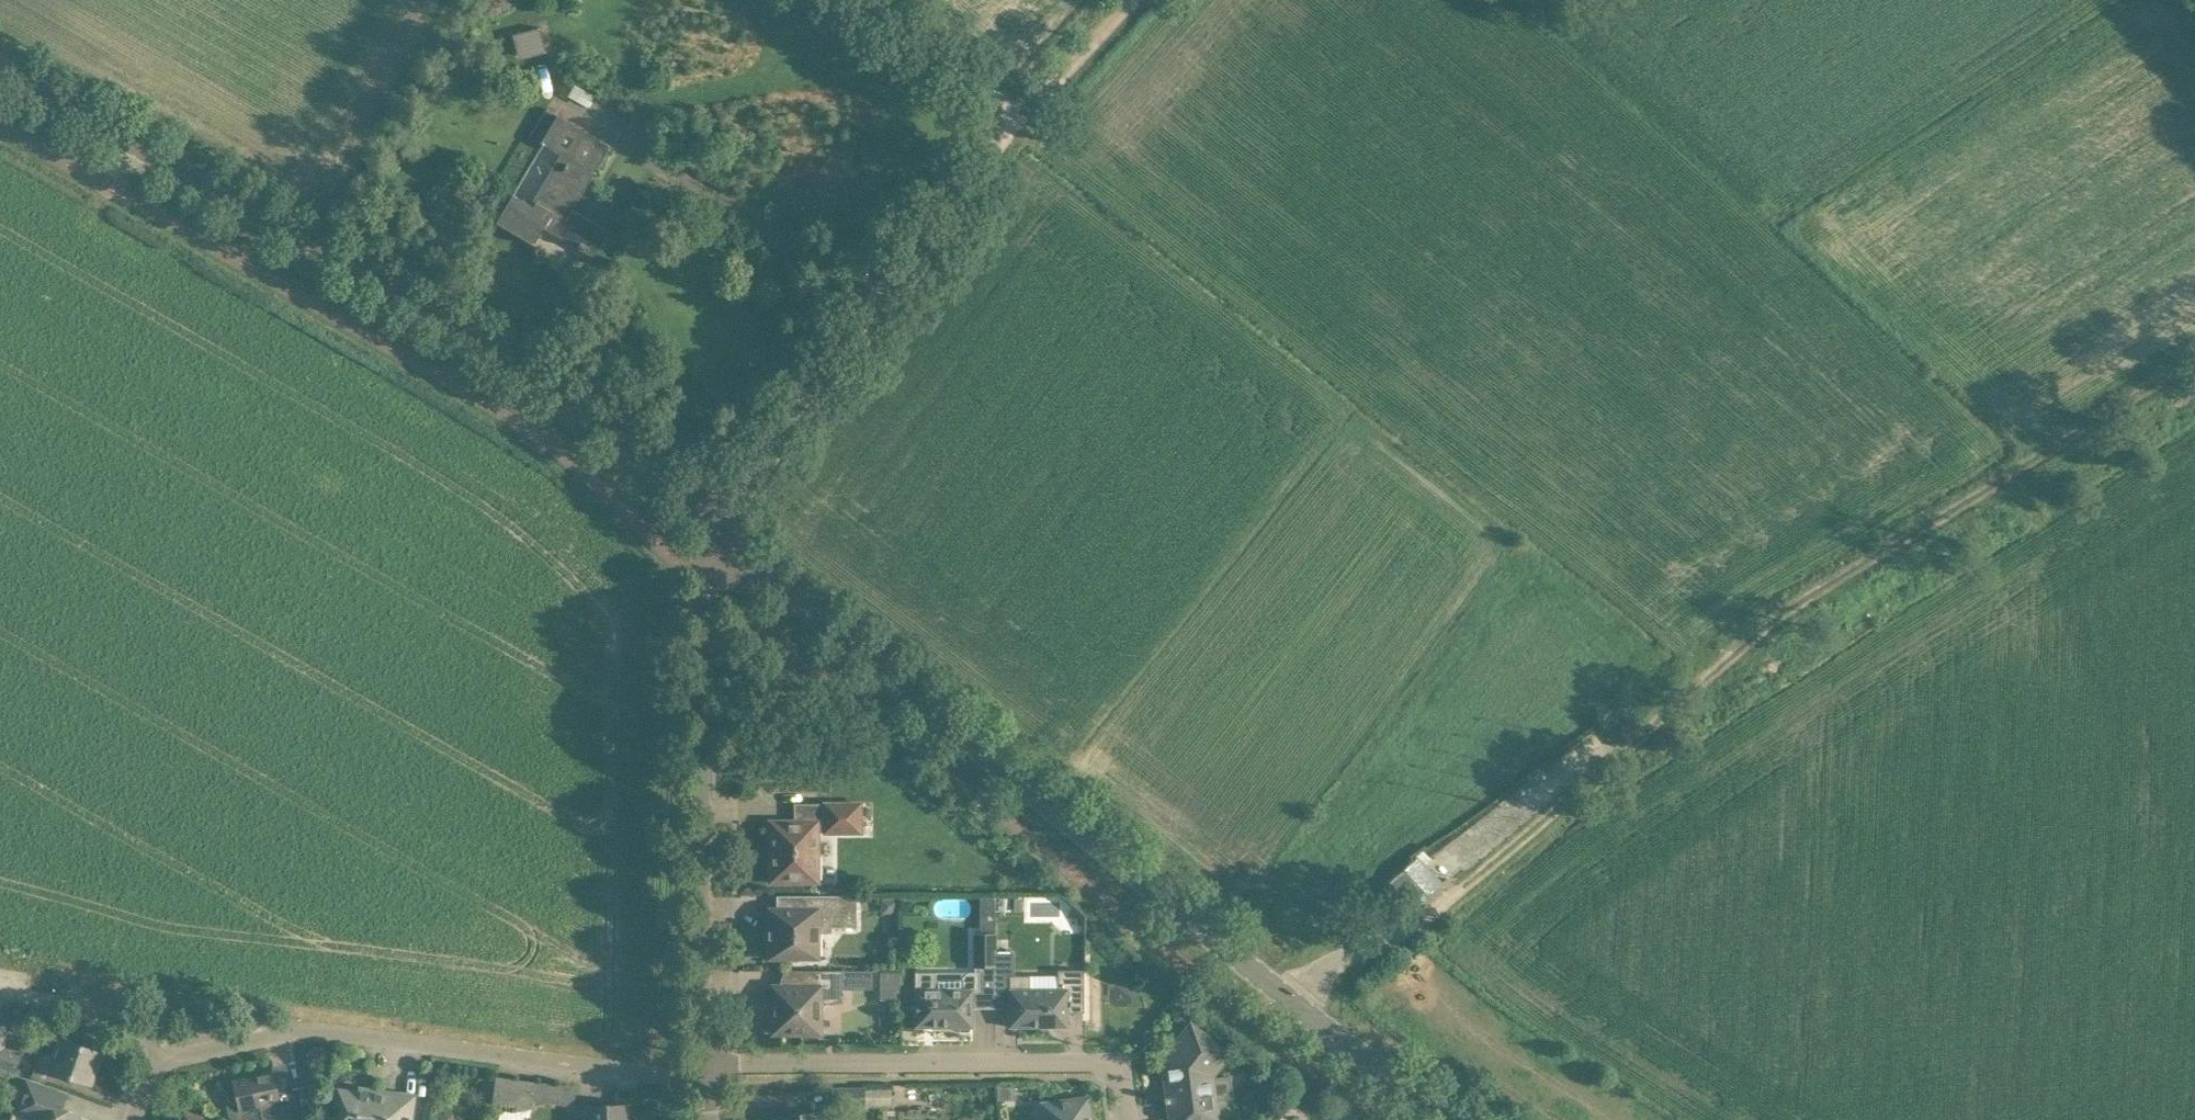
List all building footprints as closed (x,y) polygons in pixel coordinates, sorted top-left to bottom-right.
[(519,55),(545,48),(539,26),(513,33),(519,55)] [(513,194),(498,218),(501,219),(535,240),(536,241),(544,227),(546,224),(595,252),(596,253),(609,231),(573,209),(610,146),(557,115),(541,143),(563,156),(533,206),(530,204),(513,194)] [(825,832),(861,831),(861,825),(861,803),(825,803),(825,825),(825,832)] [(770,857),(770,882),(792,882),(818,882),(818,832),(818,820),(795,820),(770,820),(770,846),(770,857)] [(1415,908),(1431,893),(1443,882),(1419,857),(1406,866),(1390,881),(1412,904),(1410,906),(1413,909),(1415,908)] [(777,906),(770,906),(770,924),(770,956),(792,956),(817,956),(817,933),(832,933),(832,927),(856,927),(856,895),(784,895),(777,895),(777,906)] [(1010,897),(997,898),(998,911),(1010,911),(1010,897)] [(1014,898),(1014,907),(1022,907),(1022,898),(1014,898)] [(882,899),(882,912),(895,912),(895,899),(882,899)] [(975,932),(975,967),(995,967),(995,952),(995,932),(995,906),(980,906),(980,932),(975,932)] [(995,971),(995,990),(1009,989),(1009,1008),(1009,1026),(1057,1026),(1063,1026),(1067,1026),(1067,1012),(1084,1012),(1084,999),(1084,969),(1066,969),(1058,978),(1058,987),(1030,987),(1030,984),(1021,975),(1014,975),(1014,952),(995,952),(995,967),(995,971)] [(773,1014),(773,1033),(801,1033),(802,1033),(821,1033),(821,1029),(821,1005),(842,1000),(842,988),(872,988),(872,970),(842,970),(807,970),(807,971),(807,985),(779,985),(773,985),(773,1004),(773,1014)] [(900,970),(883,970),(883,987),(883,999),(900,999),(900,986),(900,970)] [(915,1016),(915,1025),(915,1026),(924,1026),(932,1026),(959,1027),(959,1029),(961,1032),(969,1032),(971,1029),(971,1026),(972,1026),(972,1008),(972,990),(979,990),(979,985),(979,972),(975,972),(968,972),(936,972),(927,972),(915,972),(915,989),(915,1009),(915,1016)] [(904,1009),(904,1026),(915,1026),(915,1025),(915,1016),(915,1009),(904,1009)] [(1161,1067),(1163,1083),(1165,1083),(1167,1097),(1165,1097),(1165,1102),(1168,1102),(1171,1119),(1219,1119),(1216,1100),(1216,1098),(1232,1096),(1229,1076),(1214,1078),(1213,1074),(1230,1054),(1225,1051),(1201,1031),(1191,1023),(1162,1058),(1163,1066),(1161,1067)] [(8,1077),(11,1070),(15,1071),(20,1054),(3,1048),(6,1026),(0,1025),(0,1074),(8,1077)] [(90,1084),(102,1052),(60,1037),(54,1055),(40,1051),(31,1077),(46,1082),(50,1070),(90,1084)] [(227,1105),(230,1116),(241,1119),(250,1118),(248,1108),(260,1105),(264,1119),(300,1119),(298,1110),(293,1088),(278,1092),(273,1071),(233,1080),(237,1101),(238,1103),(227,1105)] [(574,1105),(576,1087),(496,1077),(483,1075),(480,1095),(492,1097),(492,1103),(532,1108),(533,1099),(574,1105)] [(29,1080),(26,1079),(15,1111),(32,1118),(31,1119),(78,1119),(80,1114),(73,1111),(62,1108),(67,1094),(50,1088),(29,1080)] [(298,1086),(302,1103),(314,1101),(311,1084),(298,1086)] [(1015,1086),(997,1087),(998,1100),(1015,1099),(1015,1086)] [(864,1088),(832,1088),(832,1092),(832,1105),(864,1104),(864,1089),(864,1088)] [(338,1089),(335,1110),(334,1115),(329,1115),(329,1119),(412,1119),(412,1116),(415,1095),(368,1089),(368,1092),(338,1089)] [(1087,1097),(1042,1103),(1044,1119),(1091,1119),(1087,1097)] [(626,1104),(587,1105),(587,1119),(626,1119),(626,1104)] [(783,1116),(784,1119),(835,1119),(833,1109),(816,1111),(783,1116)] [(203,1118),(186,1111),(183,1119),(203,1119),(203,1118)]
